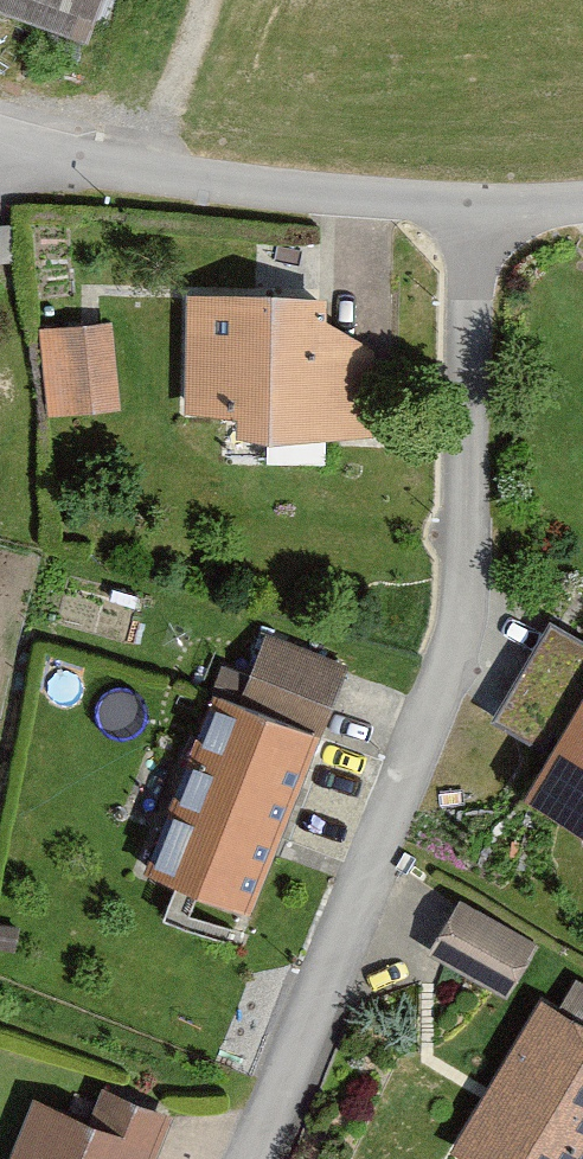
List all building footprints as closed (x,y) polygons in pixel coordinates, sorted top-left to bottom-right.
[(84,32),(95,0),(0,0),(0,2),(84,32)] [(315,285),(175,284),(173,414),(225,415),(225,433),(380,435),(381,352),(314,317),(315,285)] [(113,319),(44,325),(51,406),(120,400),(113,319)] [(550,743),(582,682),(582,631),(550,614),(496,714),(550,743)] [(260,628),(230,618),(210,679),(239,689),(260,628)] [(262,631),(224,730),(311,762),(348,664),(262,631)] [(520,797),(582,832),(582,682),(550,743),(520,797)] [(224,730),(199,719),(141,870),(252,913),(311,762),(224,730)] [(433,953),(516,984),(539,925),(455,894),(433,953)] [(539,997),(449,1151),(462,1158),(582,1158),(582,1022),(539,997)] [(26,1096),(1,1158),(153,1158),(169,1118),(99,1090),(86,1121),(26,1096)]
